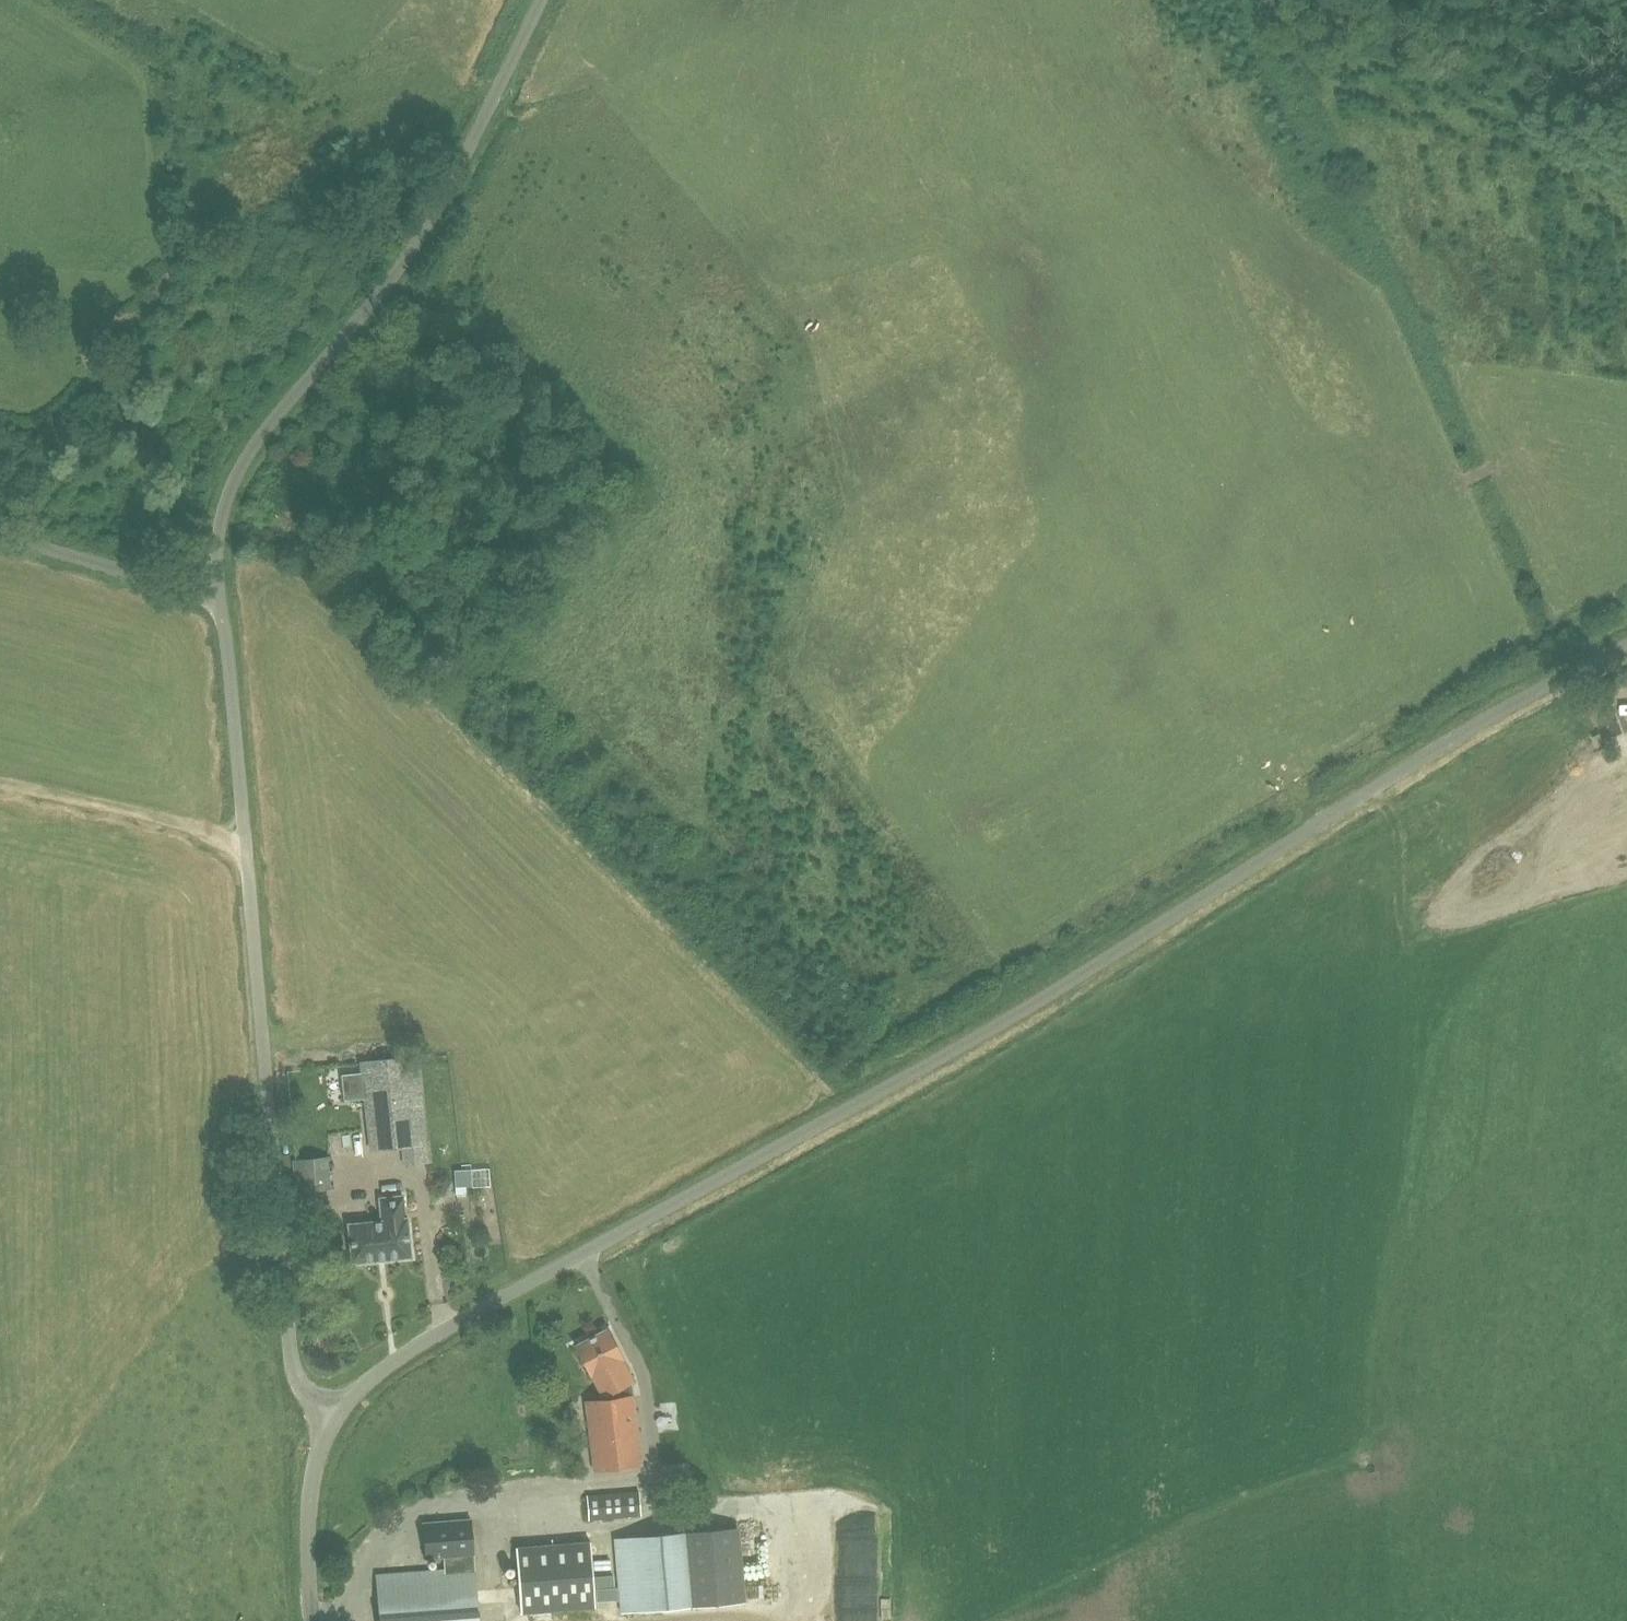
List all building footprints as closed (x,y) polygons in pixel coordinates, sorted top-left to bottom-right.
[(1598,745),(1606,742),(1602,734),(1595,737),(1598,745)] [(372,1148),(403,1145),(405,1161),(414,1161),(430,1161),(429,1142),(427,1142),(418,1056),(363,1062),(372,1148)] [(334,1186),(334,1183),(331,1156),(294,1160),(297,1190),(334,1186)] [(403,1195),(379,1198),(381,1220),(350,1223),(350,1222),(348,1223),(348,1225),(351,1260),(351,1263),(353,1262),(408,1257),(411,1257),(411,1255),(410,1255),(407,1220),(407,1217),(405,1218),(403,1195)] [(594,1470),(642,1464),(631,1381),(632,1380),(621,1359),(622,1359),(607,1329),(576,1345),(591,1374),(592,1374),(605,1398),(585,1401),(594,1470)] [(588,1520),(641,1515),(639,1489),(586,1494),(588,1520)] [(470,1517),(422,1521),(425,1556),(443,1555),(444,1567),(375,1572),(379,1620),(478,1620),(470,1517)] [(739,1527),(714,1530),(617,1538),(623,1611),(720,1603),(745,1600),(739,1527)] [(520,1611),(594,1606),(589,1540),(515,1546),(520,1611)]
